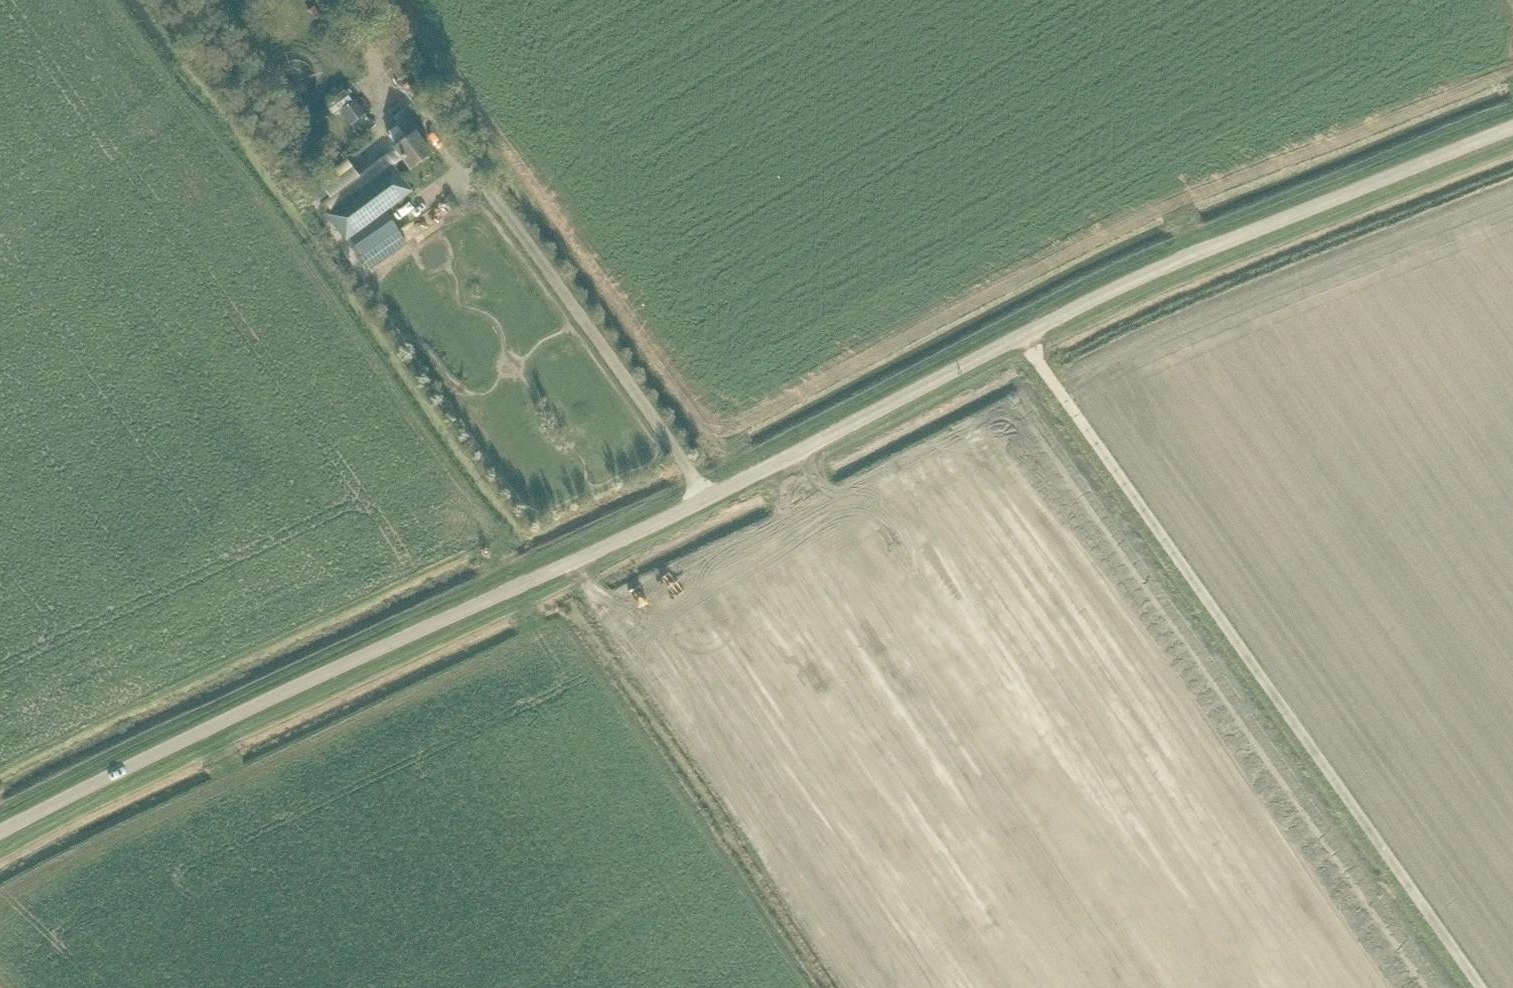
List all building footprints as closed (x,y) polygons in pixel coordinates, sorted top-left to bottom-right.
[(211,18),(218,13),(209,0),(207,0),(202,4),(211,18)] [(367,115),(356,100),(340,112),(351,126),(367,115)] [(317,118),(322,120),(327,116),(326,110),(320,108),(316,112),(317,118)] [(426,139),(408,115),(396,125),(397,126),(386,134),(396,148),(395,149),(410,169),(430,154),(422,143),(426,139)] [(413,192),(393,165),(326,215),(346,242),(413,192)] [(319,205),(334,189),(313,170),(298,186),(319,205)] [(359,255),(370,270),(376,266),(407,244),(396,228),(365,251),(359,255)]
